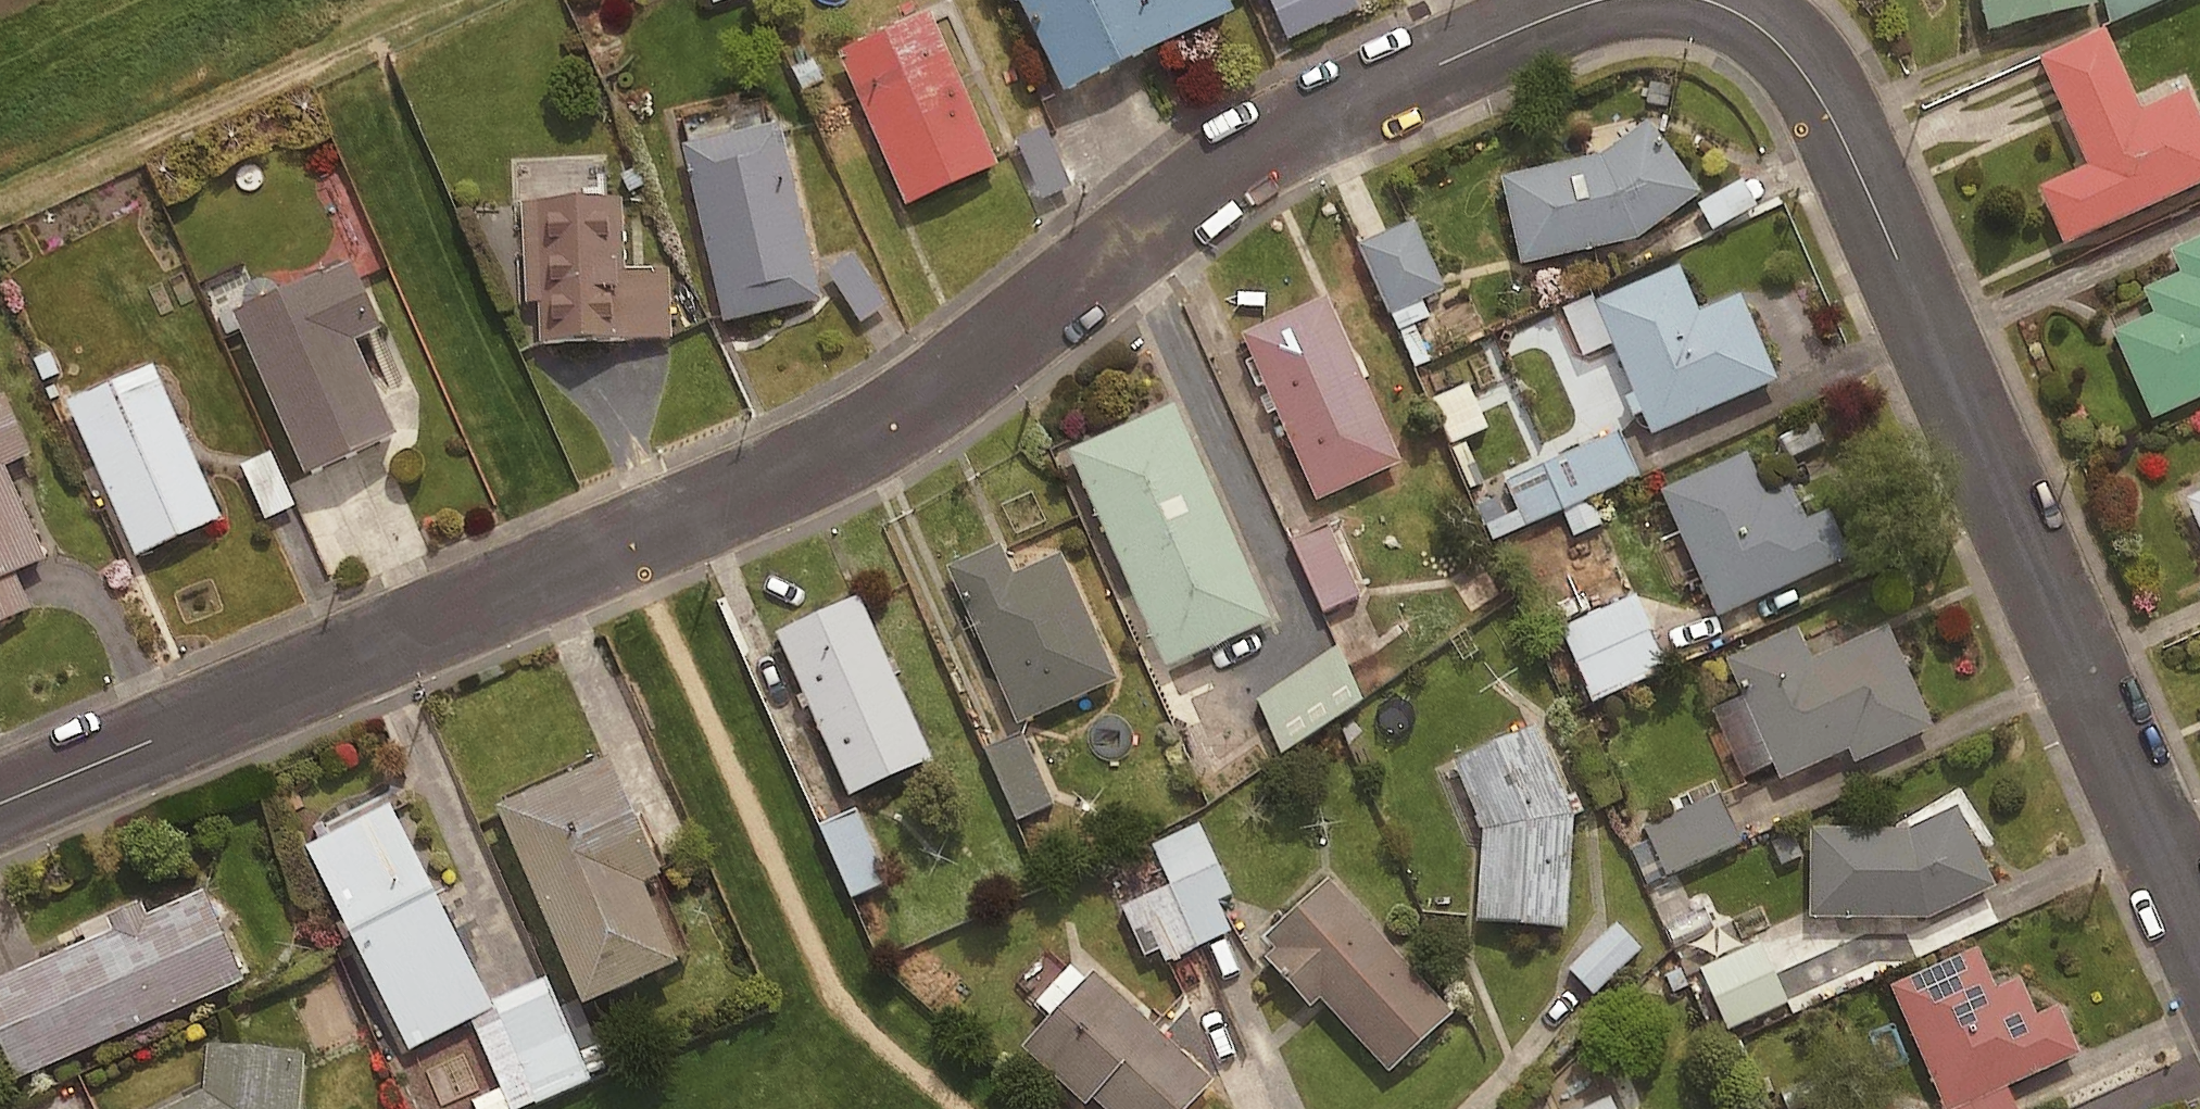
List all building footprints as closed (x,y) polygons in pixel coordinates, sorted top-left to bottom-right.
[(888,18),(921,0),(878,0),(888,18)] [(1058,89),(1229,7),(1225,0),(1015,0),(1058,89)] [(1988,26),(2096,0),(1982,0),(1988,26)] [(927,9),(835,50),(903,204),(995,163),(927,9)] [(2037,53),(2086,164),(2037,185),(2062,241),(2199,180),(2199,118),(2186,85),(2139,105),(2103,24),(2037,53)] [(1596,152),(1498,174),(1517,261),(1635,235),(1699,188),(1645,116),(1596,152)] [(777,119),(680,141),(721,320),(818,298),(777,119)] [(1073,183),(1055,138),(1018,154),(1036,198),(1073,183)] [(1755,209),(1740,183),(1699,207),(1714,232),(1755,209)] [(618,196),(519,199),(522,298),(534,298),(536,342),(670,337),(668,264),(621,266),(618,196)] [(1413,328),(1431,319),(1424,305),(1445,294),(1412,227),(1359,253),(1409,357),(1424,350),(1413,328)] [(2169,248),(2179,269),(2141,287),(2152,310),(2110,329),(2150,415),(2199,393),(2199,234),(2169,248)] [(342,258),(227,309),(298,469),(389,429),(347,336),(373,325),(342,258)] [(887,308),(857,259),(830,275),(860,325),(887,308)] [(1675,262),(1591,299),(1649,432),(1776,377),(1738,291),(1696,309),(1675,262)] [(1398,461),(1322,292),(1238,330),(1313,499),(1398,461)] [(217,516),(148,361),(62,400),(130,554),(217,516)] [(1487,433),(1467,387),(1432,402),(1451,448),(1487,433)] [(26,605),(10,569),(41,555),(1,464),(27,452),(0,393),(0,617),(26,605)] [(1172,402),(1066,449),(1163,667),(1269,620),(1172,402)] [(1822,422),(1780,436),(1788,462),(1830,448),(1822,422)] [(1493,544),(1559,514),(1569,537),(1600,523),(1589,500),(1638,478),(1618,435),(1473,502),(1493,544)] [(1751,448),(1660,489),(1716,614),(1849,554),(1827,505),(1805,515),(1786,473),(1766,481),(1751,448)] [(293,509),(269,456),(242,468),(266,521),(293,509)] [(2182,495),(2199,535),(2199,487),(2182,495)] [(1362,598),(1331,530),(1294,546),(1324,615),(1362,598)] [(996,541),(945,564),(1015,720),(1113,676),(1056,550),(1009,571),(996,541)] [(854,594),(771,631),(845,795),(928,758),(854,594)] [(1666,673),(1634,598),(1560,631),(1593,705),(1666,673)] [(1794,626),(1724,657),(1777,777),(1846,747),(1852,760),(1930,726),(1885,624),(1808,658),(1794,626)] [(1370,706),(1340,655),(1255,704),(1284,755),(1370,706)] [(1560,803),(1531,731),(1460,765),(1481,851),(1477,927),(1564,933),(1572,817),(1560,803)] [(1050,810),(1021,741),(988,755),(1017,824),(1050,810)] [(602,754),(488,803),(574,1001),(670,960),(635,880),(653,872),(602,754)] [(489,1006),(385,801),(301,844),(404,1048),(489,1006)] [(1739,845),(1718,802),(1630,845),(1651,888),(1739,845)] [(1904,827),(1808,826),(1807,914),(1927,916),(1993,884),(1954,803),(1904,827)] [(888,886),(856,815),(820,831),(851,902),(888,886)] [(1232,896),(1197,827),(1103,873),(1152,973),(1229,935),(1214,905),(1232,896)] [(1325,875),(1259,935),(1272,948),(1263,956),(1307,1005),(1317,996),(1386,1070),(1450,1011),(1325,875)] [(199,888),(0,973),(0,1049),(12,1077),(238,979),(199,888)] [(1689,890),(1656,904),(1673,944),(1706,930),(1689,890)] [(1641,952),(1614,925),(1568,971),(1595,998),(1641,952)] [(1787,1005),(1759,947),(1699,976),(1726,1034),(1787,1005)] [(1891,985),(1945,1108),(1950,1108),(2080,1053),(2057,1001),(2033,1012),(2017,977),(1991,988),(1973,949),(1891,985)] [(1089,969),(1018,1045),(1083,1105),(1090,1096),(1104,1108),(1182,1108),(1209,1079),(1089,969)] [(203,1043),(198,1088),(155,1108),(294,1108),(300,1052),(203,1043)] [(1576,1108),(1617,1108),(1610,1094),(1576,1108)]
